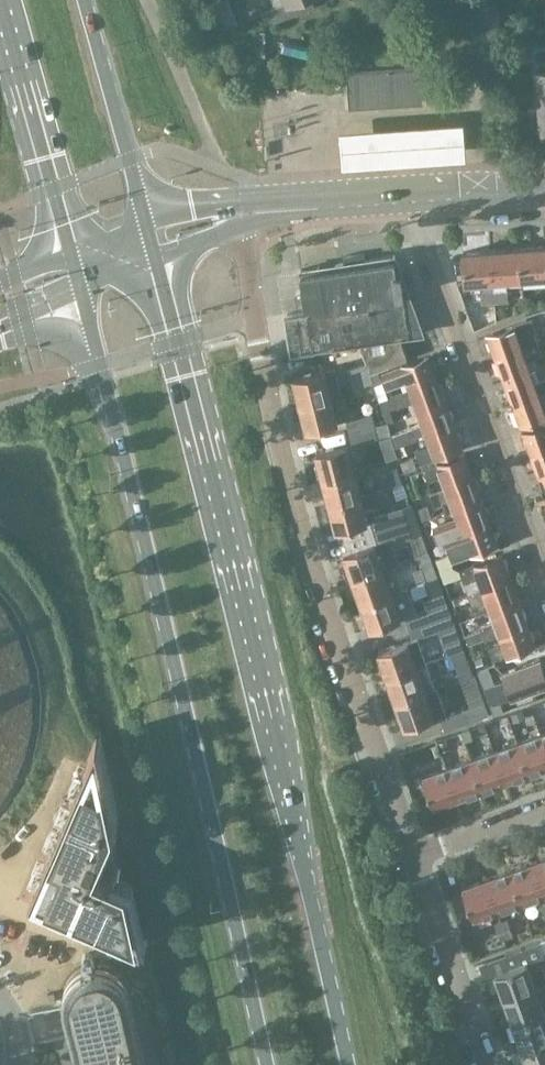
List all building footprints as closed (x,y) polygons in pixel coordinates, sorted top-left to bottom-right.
[(213,1),(217,12),(231,7),(228,0),(215,0),(213,1)] [(286,0),(264,9),(269,23),(313,6),(311,0),(286,0)] [(346,60),(346,62),(349,105),(422,100),(419,55),(346,60)] [(536,72),(541,135),(544,135),(544,71),(536,72)] [(465,118),(338,127),(341,162),(468,153),(465,118)] [(517,248),(520,278),(535,277),(536,283),(544,283),(544,246),(517,248)] [(492,280),(506,279),(520,278),(517,248),(490,250),(492,280)] [(492,280),(490,250),(461,252),(463,282),(480,281),(492,280)] [(290,351),(359,340),(399,335),(422,331),(393,254),(364,258),(363,252),(344,254),(345,261),(301,267),(307,310),(286,313),(285,315),(290,351)] [(506,279),(492,280),(494,302),(508,301),(506,279)] [(494,302),(492,280),(480,281),(481,303),(494,302)] [(544,307),(535,311),(540,325),(544,323),(544,308),(544,307)] [(487,334),(495,357),(538,342),(534,332),(536,331),(531,318),(487,334)] [(367,361),(366,362),(370,372),(377,369),(407,358),(399,335),(359,340),(367,361)] [(495,357),(503,379),(530,369),(527,359),(542,354),(538,342),(495,357)] [(402,382),(405,390),(437,379),(428,354),(381,371),(387,388),(402,382)] [(353,388),(373,381),(370,372),(366,362),(346,369),(353,388)] [(300,403),(330,395),(341,393),(334,366),(293,376),(300,403)] [(370,372),(373,381),(381,378),(377,369),(370,372)] [(544,389),(544,375),(534,379),(530,369),(503,379),(511,401),(544,389)] [(413,400),(417,411),(445,400),(437,379),(405,390),(392,395),(396,407),(413,400)] [(511,401),(520,424),(544,415),(544,389),(511,401)] [(330,395),(300,403),(306,429),(336,422),(330,395)] [(412,438),(426,433),(453,423),(445,400),(417,411),(421,421),(407,426),(412,438)] [(348,431),(374,424),(371,412),(345,418),(348,431)] [(315,451),(322,477),(353,469),(350,457),(361,454),(358,441),(390,433),(387,421),(374,424),(348,431),(351,441),(315,451)] [(530,454),(544,448),(544,422),(522,431),(530,454)] [(453,423),(426,433),(430,445),(415,450),(419,461),(462,446),(453,423)] [(530,454),(538,476),(544,473),(544,448),(530,454)] [(445,484),(472,474),(464,452),(421,468),(426,479),(441,474),(445,484)] [(401,483),(398,476),(394,467),(383,471),(390,487),(401,483)] [(353,469),(322,477),(328,503),(359,495),(353,469)] [(472,474),(445,484),(430,490),(434,501),(449,496),(453,508),(481,498),(472,474)] [(363,510),(359,495),(328,503),(335,529),(370,521),(373,533),(399,525),(399,523),(411,520),(408,508),(395,512),(395,511),(375,517),(372,507),(363,510)] [(489,521),(481,498),(453,508),(457,519),(449,522),(445,524),(442,525),(439,528),(435,531),(438,540),(462,531),(489,521)] [(427,504),(418,507),(422,517),(431,514),(427,504)] [(435,558),(440,570),(452,565),(452,563),(455,559),(454,558),(497,542),(489,521),(462,531),(466,541),(450,547),(452,552),(435,558)] [(399,525),(373,533),(377,545),(403,537),(399,525)] [(352,578),(381,567),(372,542),(343,552),(352,578)] [(426,551),(416,555),(425,580),(435,576),(426,551)] [(453,566),(452,565),(440,570),(444,581),(461,575),(467,592),(510,577),(501,554),(459,569),(453,566)] [(393,563),(381,567),(352,578),(361,602),(402,588),(393,563)] [(487,599),(490,609),(518,599),(510,577),(467,592),(452,598),(454,605),(470,599),(472,605),(487,599)] [(403,616),(407,627),(449,613),(445,601),(426,608),(415,612),(406,586),(402,588),(361,602),(370,628),(403,616)] [(423,599),(426,608),(445,601),(441,592),(423,599)] [(526,621),(518,599),(490,609),(494,618),(479,624),(480,627),(464,633),(468,642),(498,631),(526,621)] [(378,650),(387,676),(425,663),(416,638),(453,625),(449,613),(407,627),(411,639),(378,650)] [(526,621),(498,631),(503,643),(488,648),(492,659),(534,644),(526,621)] [(26,665),(17,636),(0,644),(0,671),(26,665)] [(450,647),(428,648),(428,663),(450,663),(450,647)] [(544,683),(544,672),(539,657),(502,671),(505,678),(493,683),(499,700),(544,683)] [(425,663),(387,676),(396,701),(433,687),(425,663)] [(30,694),(26,665),(0,671),(0,696),(30,694)] [(435,687),(433,687),(396,701),(405,726),(433,716),(435,720),(440,718),(439,716),(444,714),(435,687)] [(29,723),(30,694),(0,696),(0,720),(29,723)] [(481,701),(465,707),(469,721),(483,716),(485,710),(481,701)] [(444,731),(469,721),(465,707),(444,714),(439,716),(440,718),(444,731)] [(23,752),(29,723),(0,720),(0,745),(23,752)] [(516,742),(527,773),(544,766),(544,749),(540,734),(516,742)] [(129,887),(89,869),(113,814),(96,736),(29,894),(142,942),(129,887)] [(516,742),(493,751),(504,781),(527,773),(516,742)] [(23,752),(0,745),(0,774),(11,780),(23,752)] [(493,751),(470,759),(481,790),(504,781),(493,751)] [(470,759),(446,768),(457,798),(481,790),(470,759)] [(433,807),(457,798),(446,768),(422,776),(433,807)] [(11,780),(0,774),(0,798),(11,780)] [(532,862),(543,892),(544,891),(544,857),(532,862)] [(520,900),(543,892),(532,862),(509,870),(520,900)] [(496,909),(520,900),(509,870),(486,878),(496,909)] [(472,917),(496,909),(486,878),(462,887),(472,917)] [(497,930),(509,926),(506,917),(494,921),(497,930)] [(512,934),(509,926),(497,930),(500,939),(512,934)] [(503,997),(544,983),(544,974),(540,959),(544,957),(539,941),(504,954),(504,955),(508,967),(493,972),(503,997)] [(63,996),(64,1003),(64,1004),(77,1064),(154,1064),(137,987),(129,989),(118,971),(96,963),(82,966),(79,968),(75,970),(71,974),(68,978),(65,984),(64,989),(63,996)] [(511,1022),(544,1011),(538,995),(544,993),(544,983),(503,997),(511,1022)] [(511,1022),(520,1047),(544,1038),(544,1014),(544,1011),(511,1022)] [(520,1047),(526,1064),(544,1064),(544,1038),(520,1047)]
